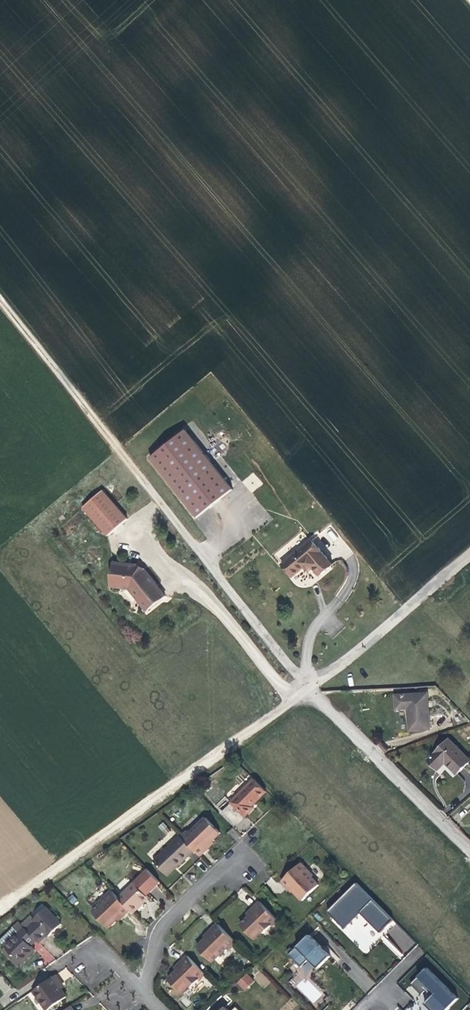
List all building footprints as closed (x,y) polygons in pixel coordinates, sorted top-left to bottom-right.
[(183,430),(148,458),(195,517),(230,489),(183,430)] [(128,519),(103,490),(82,507),(108,536),(128,519)] [(332,566),(311,540),(281,565),(292,577),(305,566),(308,570),(312,567),(319,576),(332,566)] [(166,597),(145,570),(142,572),(136,569),(137,565),(114,562),(110,587),(129,589),(147,611),(166,597)] [(409,709),(410,730),(431,729),(429,693),(396,695),(396,709),(409,709)] [(449,739),(429,760),(438,770),(445,763),(457,774),(469,761),(469,760),(449,739)] [(220,813),(234,827),(246,815),(244,813),(253,804),(242,792),(220,813)] [(195,849),(200,855),(206,849),(202,845),(210,838),(212,840),(220,831),(206,817),(190,832),(188,830),(182,836),(195,849)] [(168,874),(195,849),(182,836),(181,835),(155,860),(168,874)] [(210,838),(202,845),(206,849),(213,842),(212,840),(210,838)] [(330,890),(323,882),(324,880),(311,867),(292,886),(299,892),(301,889),(306,894),(305,896),(315,905),(330,890)] [(131,909),(134,912),(143,904),(141,902),(147,896),(135,883),(120,897),(131,909)] [(356,883),(328,911),(344,929),(360,913),(381,932),(394,920),(356,883)] [(131,909),(120,897),(113,890),(100,903),(102,905),(94,912),(110,928),(120,919),(118,917),(123,913),(125,915),(131,909)] [(282,932),(289,925),(270,907),(262,915),(265,918),(258,924),(250,933),(263,945),(271,938),(273,939),(282,931),(282,932)] [(38,940),(41,943),(47,936),(49,938),(63,924),(47,908),(32,922),(33,923),(27,929),(38,940)] [(265,918),(262,915),(256,921),(258,924),(265,918)] [(29,919),(23,924),(27,929),(33,923),(32,922),(29,919)] [(38,940),(27,929),(23,924),(19,921),(13,927),(13,928),(0,941),(5,946),(22,963),(36,950),(31,946),(38,940)] [(232,950),(238,944),(219,924),(213,931),(216,934),(209,941),(207,940),(199,949),(213,964),(229,948),(232,950)] [(401,929),(391,939),(405,953),(414,943),(401,929)] [(216,934),(213,931),(205,938),(207,940),(209,941),(216,934)] [(310,934),(308,935),(323,951),(325,949),(310,934)] [(323,951),(308,935),(289,954),(296,961),(301,966),(309,958),(318,967),(331,956),(325,949),(323,951)] [(18,967),(22,963),(5,946),(1,950),(18,967)] [(202,981),(208,976),(189,956),(182,963),(184,966),(177,974),(168,981),(182,996),(192,987),(194,988),(201,981),(202,981)] [(184,966),(182,963),(174,971),(177,974),(184,966)] [(427,968),(410,983),(420,993),(427,986),(435,994),(425,1003),(431,1009),(446,1009),(458,999),(427,968)] [(254,978),(264,988),(270,982),(261,972),(254,978)] [(254,980),(247,973),(238,981),(245,989),(254,980)] [(58,974),(34,991),(47,1009),(67,997),(61,988),(65,985),(58,974)]
